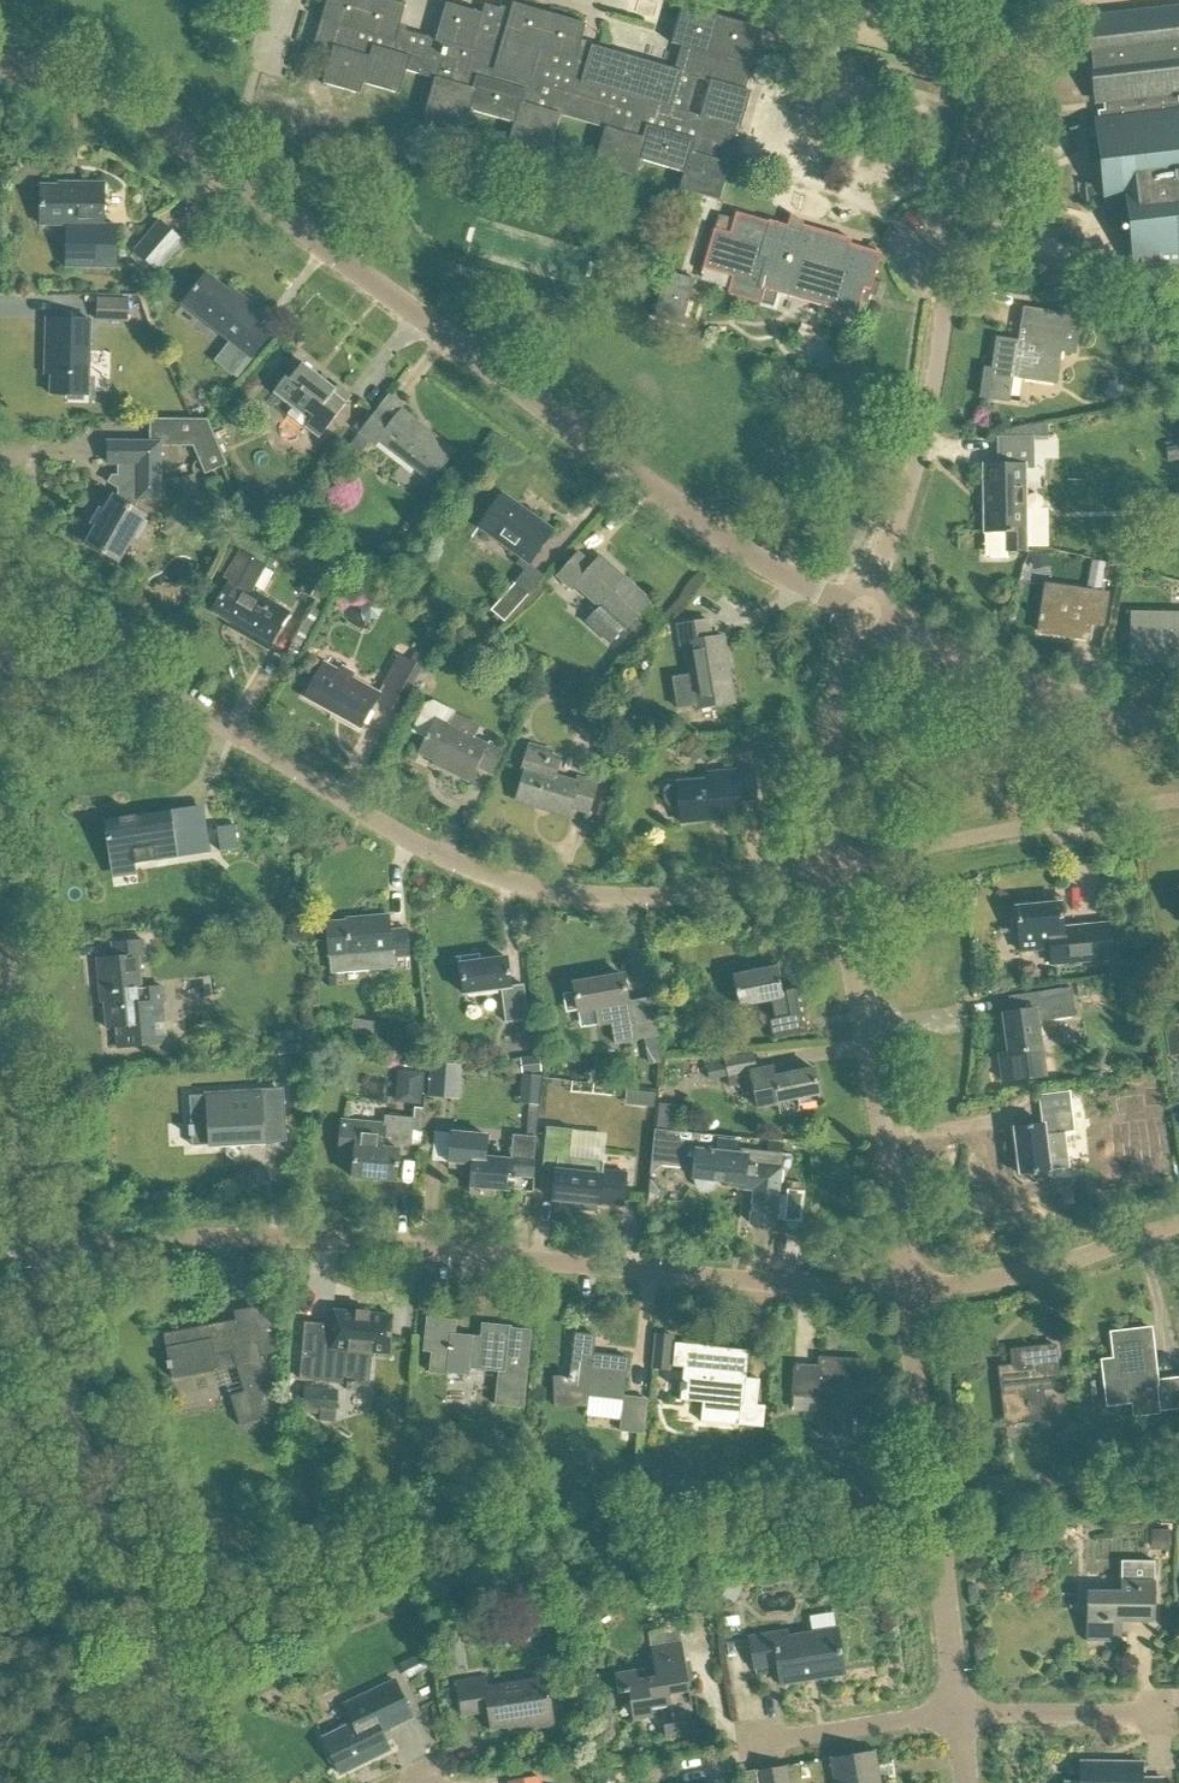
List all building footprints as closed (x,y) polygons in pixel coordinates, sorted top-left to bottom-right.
[(719,201),(730,164),(728,163),(738,129),(740,129),(750,92),(744,90),(761,29),(682,6),(672,45),(682,47),(675,71),(665,68),(665,67),(625,55),(625,56),(591,46),(591,48),(581,45),(587,25),(514,4),(511,15),(501,12),(501,9),(486,5),(484,14),(447,3),(436,39),(399,29),(406,4),(391,0),(326,0),(313,45),(331,51),(322,83),(359,94),(362,83),(399,94),(405,70),(434,79),(424,115),(464,126),(469,111),(513,124),(509,139),(549,151),(559,116),(604,129),(594,164),(634,176),(638,161),(683,174),(679,189),(719,201)] [(1087,31),(1087,32),(1093,81),(1095,91),(1102,90),(1102,92),(1104,104),(1105,112),(1098,113),(1099,120),(1099,126),(1101,139),(1109,207),(1112,227),(1133,225),(1139,269),(1178,265),(1178,20),(1087,31)] [(864,76),(938,98),(941,88),(867,67),(864,76)] [(1099,126),(1086,127),(1087,140),(1101,139),(1099,126)] [(104,184),(79,184),(79,187),(42,187),(42,227),(68,227),(68,269),(117,268),(117,226),(104,226),(104,184)] [(871,290),(881,255),(881,253),(849,244),(851,239),(802,225),(800,230),(768,221),(768,222),(737,213),(734,221),(730,235),(714,230),(702,273),(703,274),(704,270),(732,278),(731,280),(727,295),(773,308),(778,293),(856,316),(864,288),(871,290)] [(718,216),(714,230),(730,235),(734,221),(718,216)] [(155,270),(183,241),(159,219),(132,249),(155,270)] [(667,273),(654,317),(668,321),(682,325),(683,324),(686,311),(695,281),(680,277),(667,273)] [(234,375),(248,357),(253,360),(275,333),(259,320),(264,313),(244,297),(241,300),(209,274),(184,304),(232,343),(217,361),(234,375)] [(885,285),(875,282),(871,297),(880,300),(885,285)] [(97,301),(97,321),(129,322),(129,302),(97,301)] [(1055,383),(1060,350),(1074,353),(1080,316),(1023,308),(1020,327),(1026,328),(1024,342),(997,338),(988,398),(1009,401),(1013,376),(1055,383)] [(91,321),(47,320),(45,363),(51,363),(50,395),(88,396),(91,321)] [(299,361),(273,394),(293,410),(312,424),(307,431),(319,440),(352,397),(338,386),(335,390),(299,361)] [(394,421),(379,410),(360,434),(376,446),(379,442),(431,482),(454,453),(401,412),(394,421)] [(206,425),(167,424),(167,443),(197,443),(208,469),(222,463),(206,425)] [(999,429),(1000,438),(1048,437),(1048,429),(999,429)] [(358,460),(369,444),(358,436),(346,451),(358,460)] [(1031,467),(1031,438),(999,438),(1000,466),(984,466),(984,531),(1007,531),(1007,552),(1027,552),(1027,532),(1026,532),(1025,467),(1031,467)] [(1169,463),(1178,461),(1178,441),(1165,444),(1169,463)] [(161,500),(162,443),(108,443),(108,465),(118,465),(118,477),(112,477),(112,485),(118,495),(115,500),(112,499),(86,544),(118,563),(145,517),(133,511),(139,500),(161,500)] [(553,531),(503,494),(479,528),(529,564),(553,531)] [(1178,531),(1178,503),(1171,505),(1177,532),(1178,531)] [(300,548),(291,565),(314,576),(305,594),(319,600),(336,565),(300,548)] [(225,579),(229,581),(211,612),(244,631),(241,634),(268,649),(289,614),(252,593),(268,567),(241,551),(225,579)] [(1030,553),(1033,569),(1050,566),(1047,551),(1030,553)] [(577,586),(600,607),(586,622),(608,642),(622,627),(626,630),(650,603),(600,558),(592,566),(579,554),(558,577),(573,591),(577,586)] [(1103,580),(1118,585),(1122,568),(1107,564),(1103,580)] [(531,566),(491,611),(504,623),(544,577),(531,566)] [(1108,594),(1046,585),(1038,632),(1087,640),(1091,617),(1104,619),(1108,594)] [(1132,614),(1131,662),(1178,663),(1178,614),(1132,614)] [(692,675),(672,679),(677,711),(697,707),(697,710),(734,704),(723,637),(711,639),(708,621),(678,626),(681,646),(687,645),(692,675)] [(400,655),(384,682),(407,695),(427,659),(416,653),(410,662),(400,655)] [(378,695),(323,665),(305,697),(361,728),(378,695)] [(413,732),(426,739),(419,755),(441,765),(439,768),(469,783),(476,768),(490,775),(501,751),(487,744),(475,738),(481,726),(455,714),(456,712),(435,701),(427,704),(413,732)] [(697,736),(683,753),(696,764),(710,747),(697,736)] [(553,752),(530,745),(523,772),(525,772),(516,801),(568,817),(570,809),(588,814),(597,784),(578,778),(577,782),(557,776),(562,758),(552,755),(553,752)] [(757,799),(755,770),(708,773),(709,781),(679,784),(679,786),(669,787),(665,791),(666,802),(671,806),(680,805),(682,823),(742,818),(740,800),(757,799)] [(148,815),(104,822),(111,869),(155,863),(155,865),(178,862),(177,853),(208,848),(206,833),(174,838),(172,818),(149,822),(148,815)] [(234,826),(233,826),(217,828),(220,852),(237,850),(234,826)] [(1065,914),(1064,899),(1042,901),(1042,905),(1016,908),(1020,953),(1050,950),(1052,966),(1112,961),(1109,925),(1075,928),(1075,929),(1062,930),(1061,914),(1065,914)] [(325,957),(329,957),(331,975),(395,969),(394,958),(409,956),(407,930),(390,931),(389,916),(361,918),(361,921),(322,924),(325,957)] [(162,988),(142,989),(140,958),(146,957),(145,950),(162,948),(161,940),(112,945),(114,960),(97,961),(100,988),(103,988),(107,1029),(118,1028),(119,1048),(168,1044),(162,988)] [(481,961),(480,954),(459,957),(464,994),(501,989),(506,1023),(527,1020),(523,986),(510,987),(507,958),(481,961)] [(779,992),(776,966),(732,971),(736,1002),(768,999),(772,1030),(774,1039),(807,1033),(799,990),(779,992)] [(623,976),(574,985),(578,1011),(595,1009),(598,1027),(611,1025),(615,1045),(629,1042),(659,1037),(653,999),(628,1003),(623,976)] [(1071,990),(1028,996),(1009,999),(1011,1014),(1004,1015),(1009,1053),(1000,1055),(1003,1083),(1044,1077),(1037,1023),(1075,1018),(1071,990)] [(354,1020),(351,1034),(372,1037),(375,1024),(354,1020)] [(304,1053),(303,1043),(278,1046),(279,1056),(304,1053)] [(657,1044),(646,1046),(649,1064),(660,1062),(657,1044)] [(751,1072),(754,1084),(759,1110),(781,1105),(780,1103),(797,1100),(798,1107),(820,1102),(818,1095),(819,1095),(814,1069),(776,1077),(774,1067),(757,1071),(754,1055),(713,1063),(706,1065),(710,1081),(729,1077),(751,1072)] [(540,1057),(512,1061),(514,1076),(542,1072),(540,1057)] [(432,1063),(430,1085),(460,1088),(462,1066),(432,1063)] [(396,1090),(422,1093),(424,1074),(398,1071),(396,1090)] [(283,1091),(189,1097),(193,1147),(286,1141),(283,1091)] [(645,1093),(643,1107),(654,1108),(655,1094),(645,1093)] [(527,1126),(526,1137),(536,1137),(537,1126),(538,1106),(529,1105),(527,1126)] [(1061,1150),(1047,1151),(1046,1136),(1075,1133),(1072,1108),(1041,1112),(1043,1125),(1014,1129),(1019,1175),(1050,1172),(1050,1171),(1063,1169),(1061,1150)] [(673,1130),(674,1116),(658,1114),(656,1129),(673,1130)] [(340,1156),(355,1158),(353,1179),(397,1182),(400,1145),(412,1146),(414,1119),(385,1117),(385,1125),(343,1121),(340,1156)] [(546,1142),(542,1171),(556,1172),(552,1201),(599,1206),(599,1204),(625,1207),(628,1174),(604,1172),(605,1161),(570,1157),(571,1145),(573,1145),(574,1130),(560,1129),(547,1127),(547,1128),(546,1142)] [(685,1158),(693,1170),(692,1179),(694,1179),(694,1181),(694,1182),(695,1184),(695,1185),(697,1187),(698,1188),(700,1189),(702,1190),(704,1191),(706,1191),(709,1190),(710,1189),(712,1188),(713,1186),(714,1186),(715,1184),(715,1183),(716,1181),(754,1185),(750,1224),(775,1226),(783,1154),(739,1150),(740,1139),(655,1129),(651,1162),(676,1165),(685,1158)] [(451,1133),(448,1170),(471,1171),(469,1189),(469,1195),(494,1197),(495,1191),(509,1193),(510,1177),(532,1178),(535,1152),(536,1137),(526,1137),(524,1136),(512,1136),(511,1150),(510,1161),(486,1159),(488,1135),(451,1133)] [(650,1181),(649,1196),(655,1197),(660,1192),(650,1181)] [(266,1356),(281,1351),(272,1305),(265,1307),(233,1313),(235,1322),(164,1336),(172,1378),(236,1365),(242,1393),(239,1394),(230,1397),(239,1426),(277,1414),(260,1358),(266,1356)] [(331,1309),(330,1326),(329,1327),(305,1325),(303,1325),(298,1380),(347,1385),(347,1390),(357,1391),(357,1385),(369,1386),(370,1375),(372,1353),(389,1355),(393,1315),(384,1314),(374,1313),(355,1311),(343,1310),(333,1309),(331,1309)] [(498,1372),(495,1407),(526,1410),(529,1384),(531,1357),(534,1331),(511,1329),(511,1328),(483,1324),(482,1332),(482,1337),(471,1337),(453,1335),(454,1321),(439,1319),(427,1318),(423,1352),(432,1353),(430,1374),(451,1376),(451,1373),(469,1375),(470,1368),(498,1372)] [(1104,1362),(1109,1406),(1134,1403),(1136,1416),(1161,1413),(1178,1410),(1178,1380),(1155,1383),(1150,1331),(1113,1335),(1116,1360),(1104,1362)] [(568,1378),(555,1378),(556,1407),(587,1407),(588,1397),(589,1393),(624,1396),(628,1359),(593,1355),(595,1337),(576,1335),(571,1378),(568,1378)] [(674,1338),(657,1337),(654,1371),(671,1372),(674,1338)] [(747,1352),(678,1345),(676,1366),(685,1367),(683,1383),(680,1382),(679,1390),(683,1391),(682,1399),(706,1402),(704,1420),(763,1426),(765,1408),(757,1407),(760,1379),(745,1378),(747,1352)] [(1061,1388),(1056,1347),(1018,1351),(1020,1368),(1001,1370),(1007,1423),(1044,1419),(1040,1390),(1061,1388)] [(793,1395),(816,1396),(815,1408),(829,1409),(832,1435),(852,1431),(853,1436),(858,1436),(854,1397),(863,1397),(865,1361),(820,1358),(819,1366),(795,1365),(793,1395)] [(306,1389),(305,1408),(336,1410),(337,1391),(306,1389)] [(621,1421),(620,1432),(643,1434),(647,1400),(624,1397),(623,1400),(622,1413),(621,1421)] [(318,1473),(318,1476),(325,1477),(334,1478),(335,1465),(319,1463),(318,1473)] [(645,1494),(657,1494),(658,1477),(645,1477),(645,1494)] [(846,1484),(831,1484),(831,1496),(846,1496),(846,1484)] [(1151,1531),(1151,1551),(1171,1551),(1171,1531),(1151,1531)] [(704,1560),(689,1562),(692,1581),(707,1579),(704,1560)] [(730,1581),(723,1595),(736,1602),(744,1588),(730,1581)] [(1154,1624),(1154,1582),(1120,1581),(1120,1592),(1086,1592),(1086,1642),(1121,1643),(1121,1623),(1154,1624)] [(843,1675),(836,1631),(788,1638),(787,1632),(749,1638),(754,1669),(777,1666),(780,1685),(843,1675)] [(444,1645),(447,1668),(465,1665),(461,1643),(444,1645)] [(635,1671),(614,1674),(618,1695),(628,1693),(632,1723),(653,1719),(651,1709),(670,1707),(673,1725),(663,1726),(665,1737),(700,1732),(695,1701),(690,1702),(681,1644),(650,1649),(655,1678),(637,1681),(635,1671)] [(423,1652),(402,1664),(408,1678),(431,1666),(423,1652)] [(485,1689),(484,1679),(457,1683),(462,1716),(488,1712),(491,1730),(551,1720),(545,1679),(485,1689)] [(353,1724),(322,1739),(332,1760),(339,1774),(368,1760),(388,1750),(380,1733),(411,1718),(398,1692),(393,1681),(344,1705),(353,1724)] [(876,1760),(875,1751),(828,1759),(833,1782),(880,1782),(876,1760)] [(1162,1779),(1141,1779),(1141,1764),(1080,1763),(1080,1782),(1162,1782),(1162,1779)] [(788,1766),(743,1772),(745,1782),(790,1782),(788,1766)]
